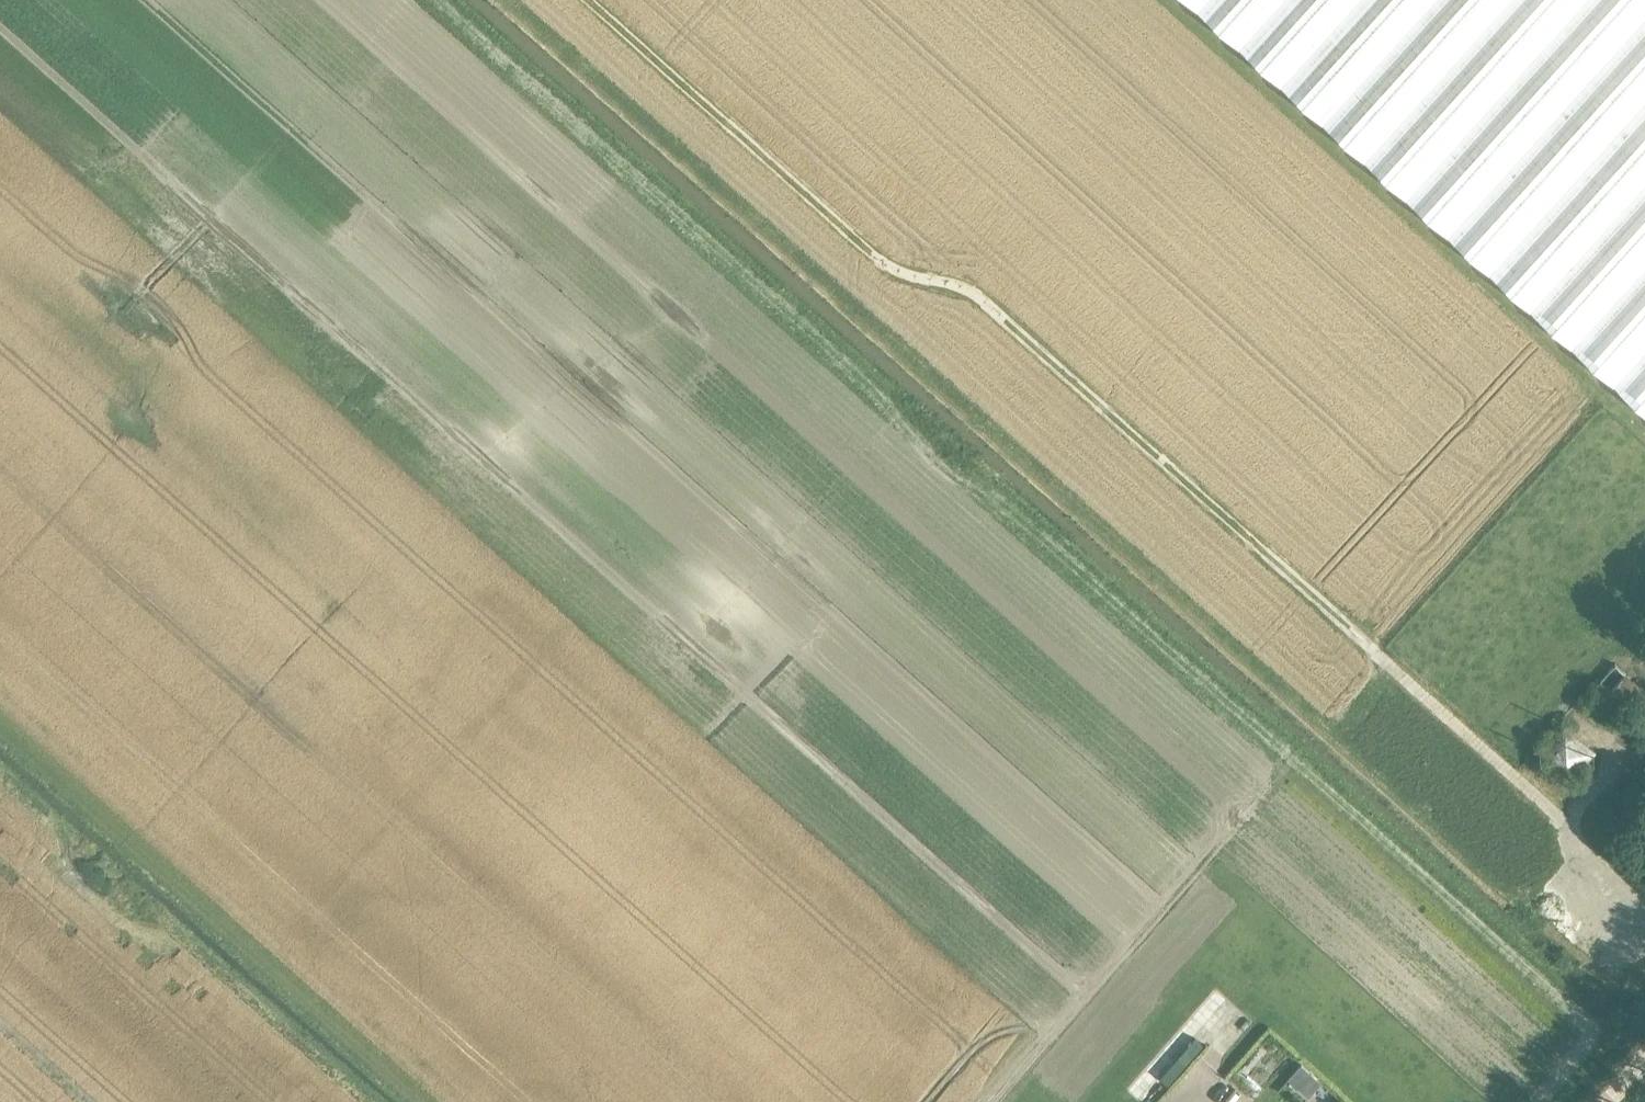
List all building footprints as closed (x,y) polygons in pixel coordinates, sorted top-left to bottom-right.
[(1529,307),(1530,308),(1577,350),(1644,411),(1644,0),(1184,0),(1529,307)] [(1616,664),(1600,682),(1640,719),(1644,714),(1644,690),(1616,664)] [(1570,723),(1549,747),(1572,768),(1593,744),(1570,723)] [(1177,1056),(1186,1063),(1202,1042),(1193,1035),(1177,1056)] [(1301,1063),(1289,1077),(1309,1095),(1321,1081),(1301,1063)]
